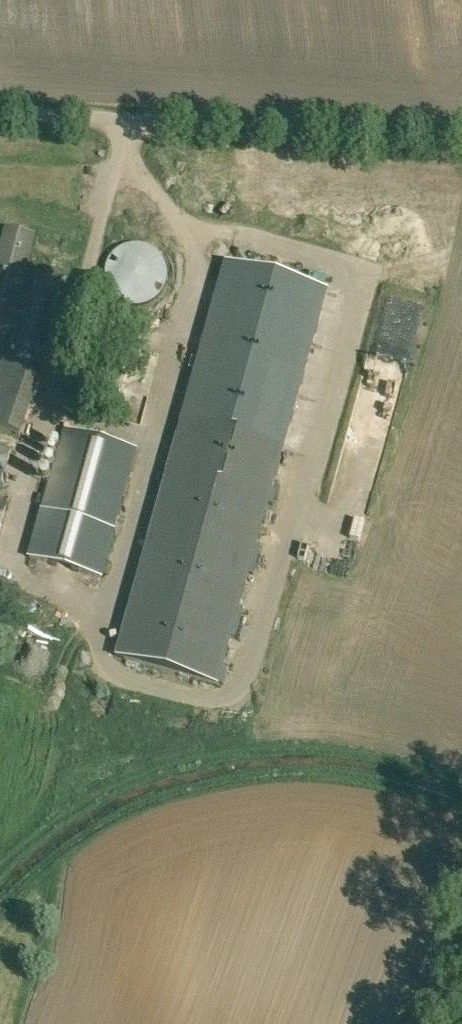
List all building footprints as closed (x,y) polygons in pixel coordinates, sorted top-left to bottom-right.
[(16,330),(21,310),(17,309),(36,233),(5,225),(0,244),(0,326),(16,330)] [(105,272),(105,274),(105,277),(106,280),(106,282),(107,285),(108,287),(109,290),(111,292),(112,294),(114,296),(116,298),(118,300),(121,301),(123,302),(126,303),(128,304),(131,305),(133,305),(136,305),(139,305),(142,305),(144,304),(147,303),(149,302),(152,301),(154,300),(156,298),(158,296),(160,294),(162,292),(163,290),(164,287),(165,285),(166,282),(167,280),(167,277),(167,274),(167,272),(167,269),(166,266),(165,264),(164,261),(163,259),(162,256),(160,254),(158,252),(156,251),(154,249),(152,247),(149,246),(147,245),(144,244),(142,244),(139,243),(136,243),(133,243),(131,244),(128,244),(126,245),(123,246),(121,247),(118,249),(116,251),(114,252),(112,254),(111,256),(109,259),(108,261),(107,264),(106,266),(106,269),(105,272)] [(227,259),(116,655),(218,683),(329,288),(227,259)] [(16,343),(47,350),(59,303),(53,301),(57,286),(35,281),(31,296),(28,295),(16,343)] [(21,436),(43,372),(0,357),(0,429),(21,436)] [(27,557),(103,577),(137,448),(64,428),(41,508),(27,557)] [(1,485),(12,449),(0,445),(0,485),(1,485)] [(15,611),(29,615),(31,605),(18,602),(15,611)] [(21,634),(9,647),(19,656),(30,643),(21,634)]
